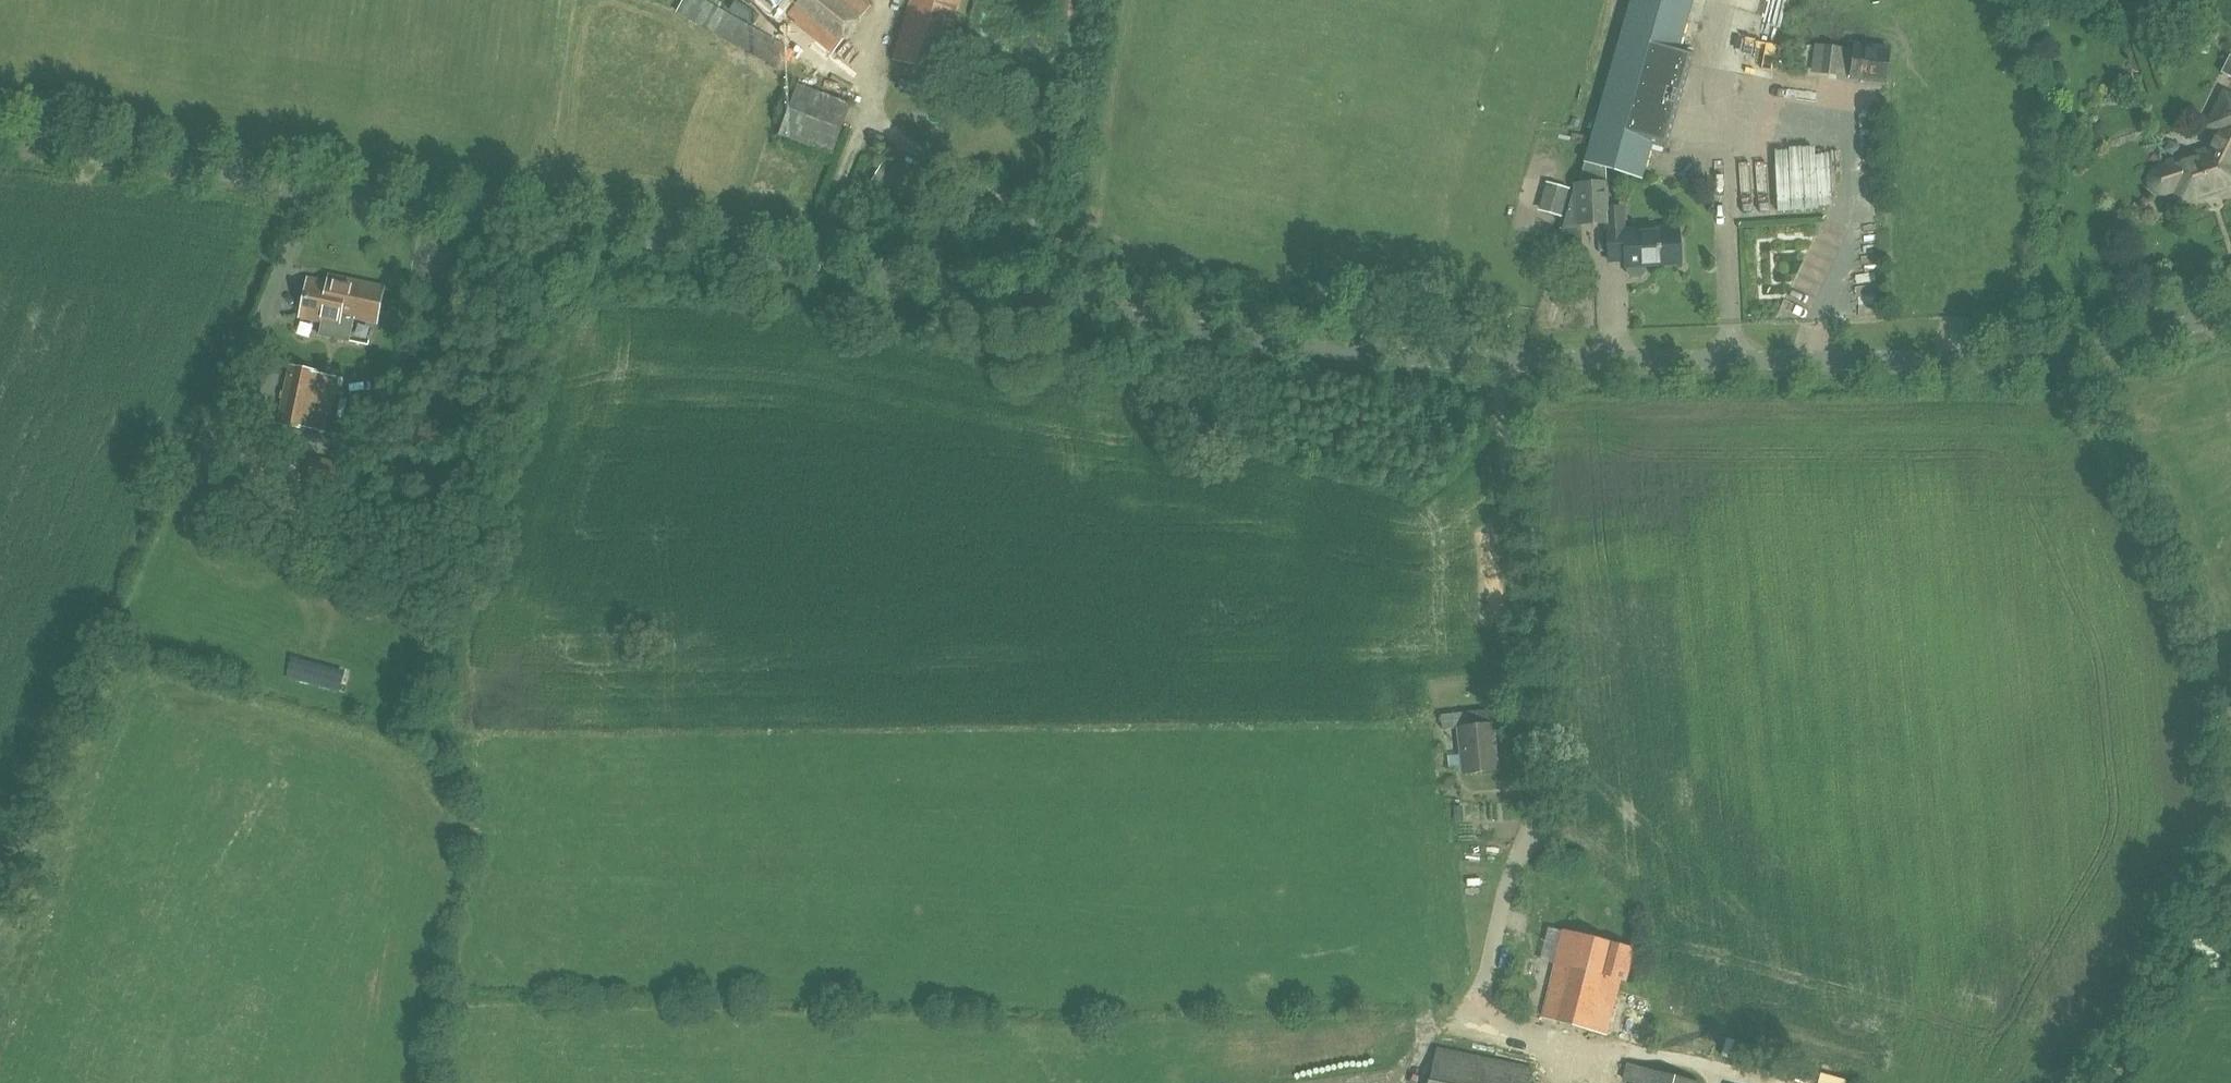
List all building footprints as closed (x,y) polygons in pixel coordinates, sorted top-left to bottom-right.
[(789,47),(705,0),(683,0),(676,13),(777,69),(789,47)] [(871,7),(862,0),(764,0),(776,10),(767,20),(785,34),(795,23),(832,53),(871,7)] [(961,0),(911,0),(894,59),(940,72),(961,0)] [(1586,160),(1587,161),(1629,172),(1638,140),(1665,147),(1691,52),(1665,43),(1673,15),(1678,0),(1630,0),(1586,160)] [(1843,47),(1822,44),(1819,73),(1840,75),(1843,47)] [(2230,76),(2230,55),(2230,54),(2221,71),(2230,76)] [(834,153),(851,105),(797,86),(781,135),(834,153)] [(2225,94),(2210,125),(2219,130),(2207,153),(2205,153),(2201,151),(2193,154),(2191,158),(2159,169),(2155,171),(2152,174),(2151,178),(2151,182),(2152,186),(2155,189),(2158,192),(2162,192),(2166,192),(2176,189),(2180,203),(2185,201),(2188,203),(2201,199),(2203,195),(2230,186),(2230,97),(2225,94)] [(868,188),(925,221),(943,193),(885,160),(868,188)] [(1607,166),(1587,161),(1586,160),(1579,186),(1575,186),(1559,241),(1581,248),(1580,223),(1608,222),(1610,260),(1627,259),(1627,266),(1628,266),(1629,273),(1633,277),(1642,276),(1646,272),(1645,265),(1682,263),(1680,228),(1623,231),(1622,207),(1607,208),(1606,183),(1608,183),(1607,166)] [(1562,217),(1570,189),(1547,182),(1539,210),(1562,217)] [(339,314),(343,288),(309,280),(301,316),(322,321),(319,337),(350,343),(355,317),(339,314)] [(382,289),(345,281),(343,288),(339,314),(355,317),(375,321),(382,289)] [(289,364),(276,424),(308,430),(320,371),(289,364)] [(2230,722),(2230,707),(2223,708),(2224,722),(2230,722)] [(1470,713),(1442,716),(1444,730),(1459,728),(1464,774),(1499,770),(1494,724),(1472,727),(1470,713)] [(1635,949),(1563,930),(1554,963),(1556,964),(1542,1017),(1607,1034),(1621,980),(1626,981),(1635,949)] [(1531,1069),(1437,1049),(1430,1082),(1529,1082),(1531,1069)] [(1621,1082),(1700,1082),(1627,1063),(1621,1082)]
